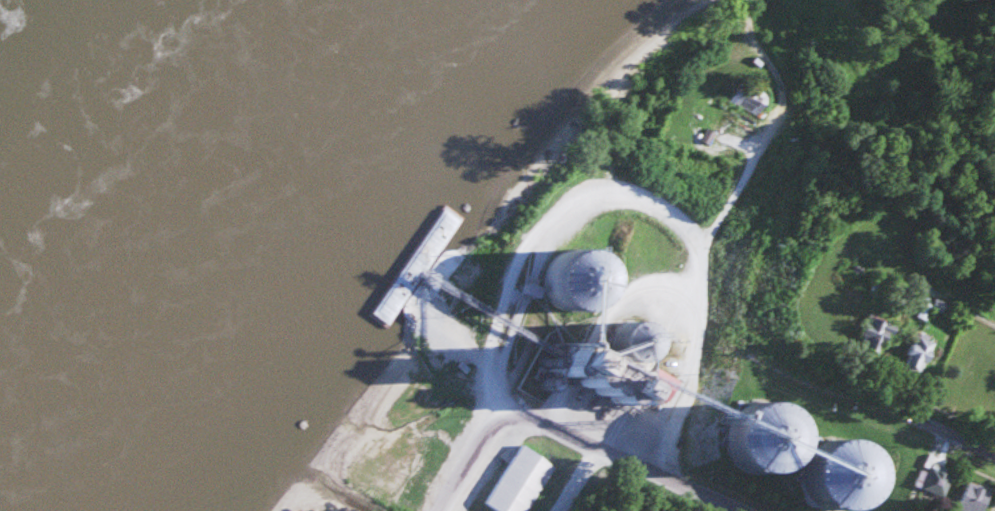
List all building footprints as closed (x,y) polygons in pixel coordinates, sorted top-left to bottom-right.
[(732,101),(760,115),(771,94),(743,79),(732,101)] [(849,278),(859,284),(866,272),(856,266),(849,278)] [(946,313),(949,304),(933,299),(930,307),(946,313)] [(882,355),(895,325),(869,314),(856,343),(882,355)] [(933,340),(914,334),(903,367),(921,373),(933,340)] [(738,426),(767,480),(817,454),(789,399),(738,426)] [(844,435),(813,486),(853,510),(860,510),(890,463),(844,435)] [(498,510),(531,510),(557,464),(521,444),(487,505),(498,510)] [(942,497),(952,474),(930,464),(927,471),(921,468),(910,495),(918,499),(922,488),(942,497)] [(965,481),(957,509),(963,510),(984,510),(990,488),(965,481)]
